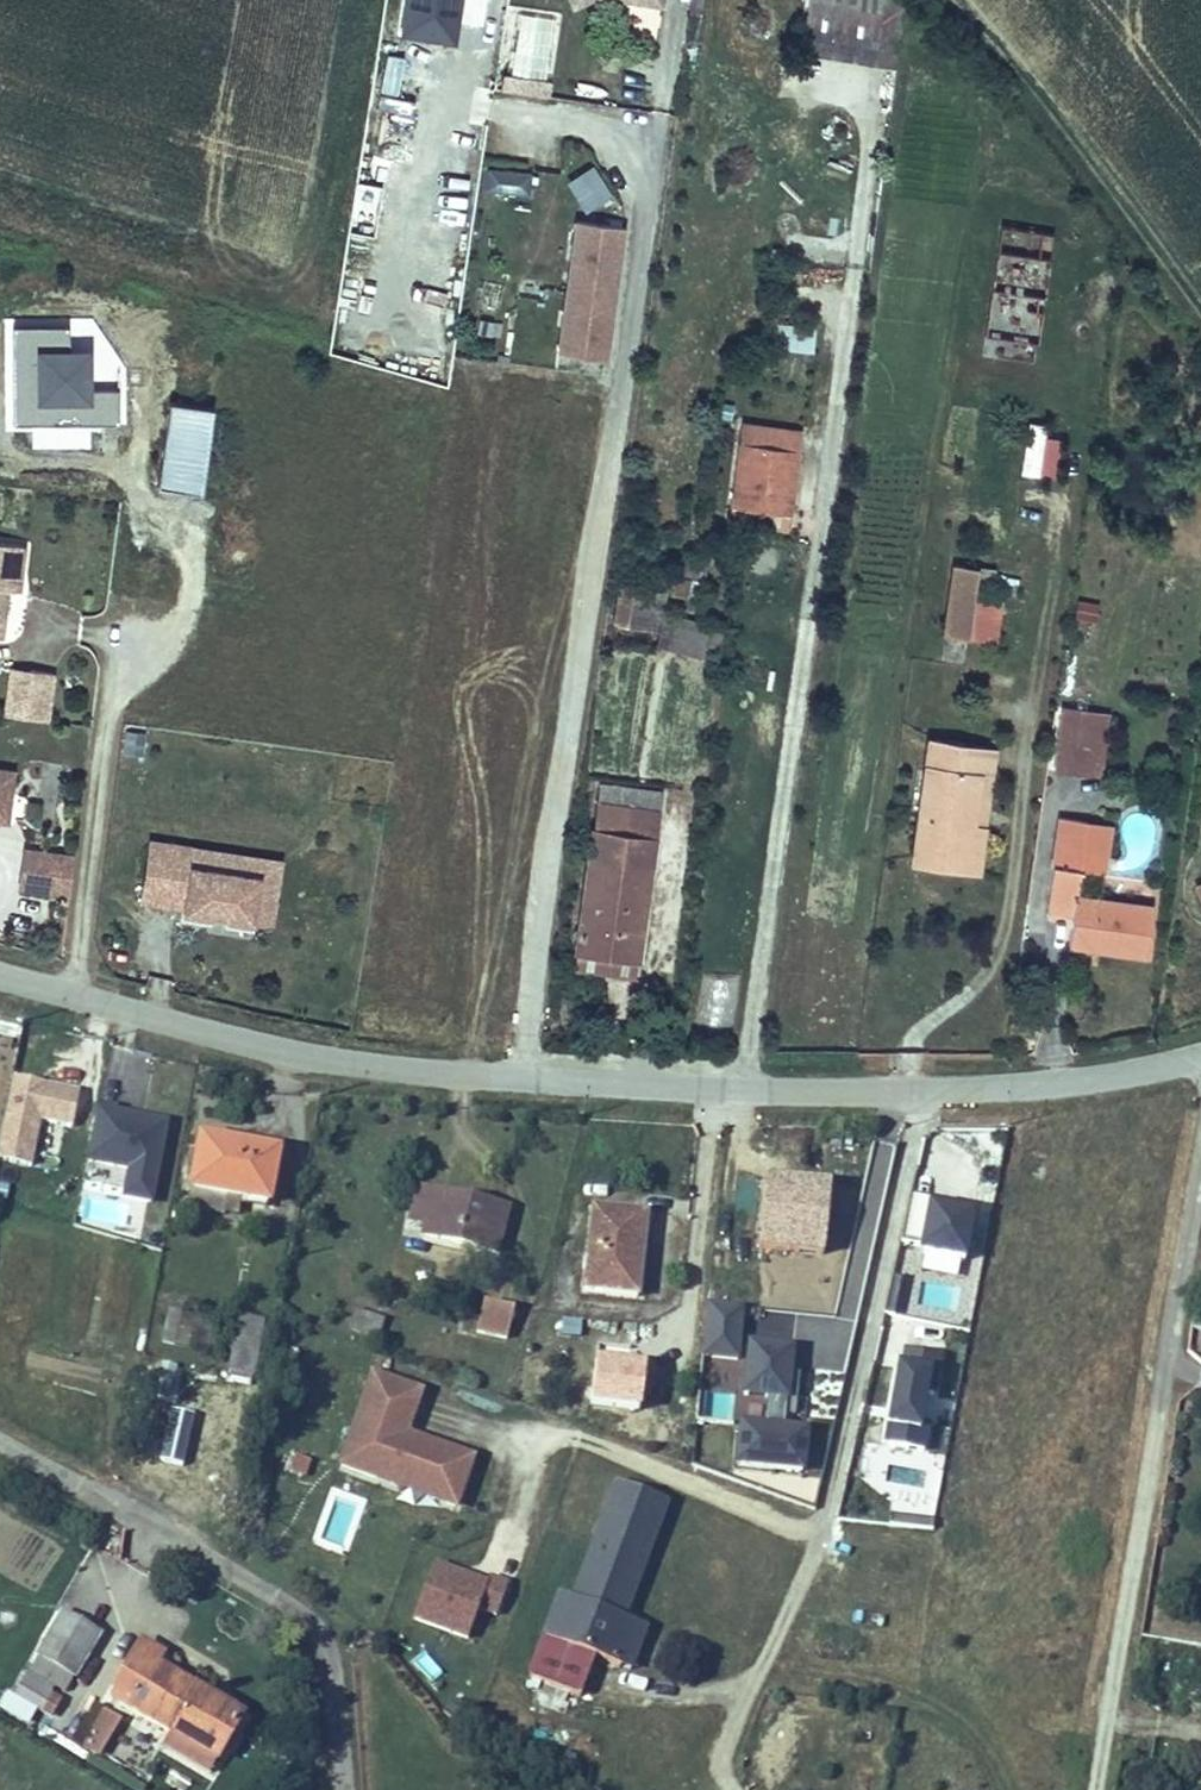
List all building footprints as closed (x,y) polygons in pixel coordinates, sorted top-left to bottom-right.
[(400,38),(458,45),(463,0),(404,0),(400,38)] [(748,20),(844,33),(849,0),(751,0),(748,20)] [(400,93),(405,56),(383,53),(378,90),(400,93)] [(410,118),(414,99),(376,92),(372,111),(410,118)] [(486,166),(483,193),(529,199),(532,172),(486,166)] [(555,354),(608,362),(627,228),(575,220),(555,354)] [(1044,297),(1049,260),(1005,254),(1002,281),(1023,284),(1022,294),(1044,297)] [(785,323),(783,351),(813,354),(816,326),(785,323)] [(11,423),(118,426),(119,390),(92,389),(93,350),(69,349),(70,328),(13,327),(11,423)] [(162,490),(206,492),(210,407),(167,405),(162,490)] [(736,496),(746,414),(687,406),(677,489),(736,496)] [(88,448),(88,426),(32,427),(32,449),(88,448)] [(1022,476),(1058,478),(1062,431),(1026,428),(1022,476)] [(736,496),(677,489),(675,505),(733,513),(736,496)] [(947,550),(929,548),(920,618),(948,622),(954,578),(943,576),(947,550)] [(617,628),(622,598),(610,596),(606,614),(604,626),(617,628)] [(622,598),(617,628),(652,634),(658,604),(622,598)] [(1077,599),(1073,618),(1096,623),(1100,603),(1077,599)] [(4,720),(52,721),(53,670),(6,669),(4,720)] [(1047,712),(1041,757),(1056,758),(1067,677),(1040,673),(1035,710),(1047,712)] [(879,741),(865,842),(933,850),(948,725),(882,718),(879,741)] [(541,800),(601,809),(608,765),(547,757),(541,800)] [(541,800),(525,924),(586,932),(601,809),(541,800)] [(1017,801),(1006,893),(1030,897),(1026,928),(1104,939),(1109,887),(1033,876),(1036,852),(1042,804),(1017,801)] [(1042,804),(1036,852),(1058,854),(1064,807),(1042,804)] [(23,842),(15,841),(3,840),(0,865),(0,876),(18,878),(23,842)] [(154,841),(145,902),(184,906),(185,913),(256,924),(262,876),(193,866),(195,848),(154,841)] [(24,847),(18,891),(69,898),(75,854),(24,847)] [(523,940),(584,947),(586,932),(525,924),(523,940)] [(740,1027),(740,975),(701,975),(701,1027),(740,1027)] [(0,1129),(0,1163),(31,1169),(41,1124),(72,1130),(81,1092),(11,1077),(0,1129)] [(156,1111),(146,1167),(184,1174),(219,1181),(228,1125),(156,1111)] [(367,1163),(361,1191),(378,1196),(376,1210),(445,1229),(454,1187),(367,1163)] [(184,1174),(146,1167),(141,1192),(178,1200),(184,1174)] [(555,1183),(547,1265),(602,1271),(608,1187),(555,1183)] [(757,1260),(828,1263),(832,1188),(761,1184),(757,1260)] [(903,1242),(922,1246),(919,1260),(966,1270),(979,1216),(913,1201),(903,1242)] [(186,1298),(176,1344),(203,1350),(210,1302),(186,1298)] [(476,1337),(509,1341),(513,1309),(480,1305),(476,1337)] [(742,1364),(746,1308),(705,1306),(702,1361),(742,1364)] [(349,1330),(379,1338),(384,1318),(354,1310),(349,1330)] [(750,1310),(742,1400),(765,1402),(763,1424),(738,1422),(733,1470),(807,1476),(811,1430),(787,1428),(797,1314),(750,1310)] [(234,1320),(230,1380),(258,1382),(262,1321),(234,1320)] [(896,1351),(890,1449),(931,1451),(937,1354),(896,1351)] [(369,1379),(338,1469),(453,1508),(469,1462),(403,1439),(418,1396),(369,1379)] [(656,1423),(654,1438),(668,1439),(668,1424),(656,1423)] [(539,1638),(523,1680),(576,1698),(589,1657),(625,1671),(642,1628),(619,1620),(663,1503),(612,1485),(552,1643),(539,1638)] [(434,1567),(414,1621),(469,1641),(480,1612),(497,1618),(508,1588),(489,1581),(487,1587),(434,1567)] [(6,1586),(0,1597),(0,1641),(20,1652),(45,1608),(6,1586)] [(109,1629),(86,1616),(56,1665),(76,1676),(72,1684),(113,1708),(161,1736),(189,1690),(105,1640),(109,1629)] [(161,1736),(113,1708),(105,1721),(152,1751),(161,1736)] [(193,1780),(173,1769),(164,1786),(171,1789),(188,1789),(193,1780)]
